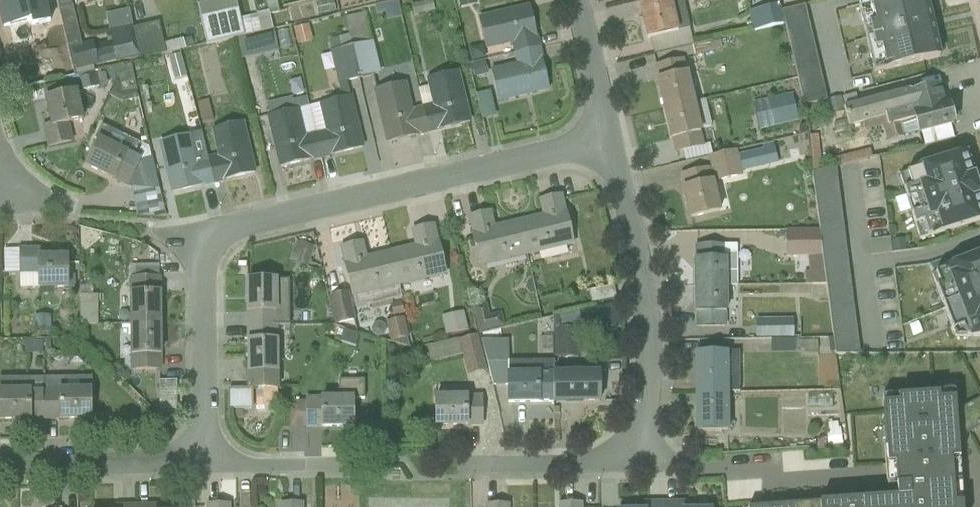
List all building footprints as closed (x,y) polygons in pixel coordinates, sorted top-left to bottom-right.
[(57,28),(49,0),(0,0),(0,4),(9,40),(57,28)] [(184,9),(194,47),(230,37),(220,0),(215,0),(184,9)] [(446,11),(461,7),(459,0),(444,0),(446,11)] [(686,37),(677,0),(675,0),(644,7),(653,45),(686,37)] [(949,67),(932,0),(920,0),(879,10),(896,80),(949,67)] [(815,5),(768,14),(786,107),(833,98),(815,5)] [(732,16),(739,40),(768,31),(761,7),(732,16)] [(542,44),(535,10),(481,21),(488,55),(514,50),(542,44)] [(116,14),(94,16),(96,32),(118,30),(116,14)] [(334,41),(318,43),(324,100),(337,99),(335,80),(364,78),(361,45),(352,46),(349,20),(332,21),(334,41)] [(125,53),(148,49),(144,26),(121,30),(125,53)] [(283,49),(298,45),(294,28),(278,32),(283,49)] [(55,50),(66,48),(63,31),(52,34),(55,50)] [(119,31),(99,33),(101,50),(62,54),(64,73),(107,68),(105,50),(120,48),(119,31)] [(230,61),(257,57),(254,40),(227,44),(230,61)] [(169,43),(151,47),(154,57),(171,53),(169,43)] [(518,69),(546,63),(542,44),(514,50),(518,69)] [(44,53),(47,79),(62,78),(60,51),(44,53)] [(502,108),(552,96),(546,63),(518,69),(494,74),(502,108)] [(659,87),(690,80),(686,65),(655,72),(659,87)] [(114,68),(96,72),(102,98),(120,94),(114,68)] [(444,136),(474,128),(462,77),(431,84),(437,109),(444,136)] [(659,87),(666,116),(700,108),(693,79),(690,80),(659,87)] [(864,156),(963,130),(951,86),(853,112),(864,156)] [(389,150),(421,141),(415,115),(408,89),(375,97),(389,150)] [(76,146),(73,132),(89,129),(82,97),(49,104),(54,130),(45,132),(49,151),(76,146)] [(774,100),(739,107),(743,129),(760,126),(759,121),(778,117),(774,100)] [(334,161),(366,153),(354,103),(322,110),(329,136),(334,161)] [(703,140),(707,139),(700,108),(666,116),(673,147),(703,140)] [(421,141),(444,136),(437,109),(415,115),(421,141)] [(300,114),(269,122),(281,173),(313,166),(307,141),(300,114)] [(228,187),(259,179),(246,128),(215,136),(220,159),(228,187)] [(313,166),(334,161),(329,136),(307,141),(313,166)] [(706,152),(703,140),(673,147),(676,159),(706,152)] [(173,201),(206,193),(199,164),(194,141),(161,149),(173,201)] [(88,172),(131,193),(145,164),(102,142),(88,172)] [(206,193),(228,187),(220,159),(199,164),(206,193)] [(820,358),(861,354),(846,213),(865,211),(863,192),(842,194),(839,164),(851,163),(798,168),(804,233),(769,237),(772,263),(789,261),(792,288),(812,286),(820,358)] [(979,233),(979,177),(975,163),(916,182),(937,247),(979,233)] [(683,194),(720,186),(717,172),(679,181),(683,194)] [(690,228),(727,220),(720,186),(683,194),(690,228)] [(531,263),(578,252),(566,201),(541,207),(544,220),(523,225),(531,263)] [(531,263),(523,225),(498,231),(495,218),(470,223),(482,274),(531,263)] [(403,294),(450,282),(437,230),(413,236),(416,250),(393,256),(403,294)] [(403,294),(393,256),(370,262),(367,248),(342,254),(354,306),(403,294)] [(698,266),(727,266),(727,251),(698,250),(698,266)] [(23,296),(75,297),(75,262),(41,261),(41,254),(24,254),(23,296)] [(944,271),(968,352),(979,349),(979,258),(944,271)] [(698,266),(697,293),(732,294),(732,266),(727,266),(698,266)] [(254,320),(283,320),(284,286),(254,286),(254,320)] [(728,320),(731,320),(732,294),(697,293),(697,319),(728,320)] [(314,298),(319,324),(338,320),(333,294),(314,298)] [(82,316),(81,299),(67,300),(68,317),(82,316)] [(132,300),(132,332),(167,331),(166,299),(132,300)] [(490,331),(488,314),(461,316),(462,334),(490,331)] [(450,336),(448,316),(428,318),(430,338),(450,336)] [(728,334),(728,320),(697,319),(697,334),(728,334)] [(373,321),(375,341),(392,340),(391,320),(373,321)] [(742,323),(741,340),(781,340),(781,323),(742,323)] [(133,363),(167,363),(167,331),(132,332),(133,363)] [(471,370),(462,338),(444,343),(453,375),(471,370)] [(252,381),(285,381),(285,346),(253,346),(252,381)] [(701,360),(701,400),(735,400),(735,360),(701,360)] [(512,409),(560,410),(561,380),(513,379),(512,409)] [(560,410),(609,411),(609,381),(561,380),(560,410)] [(146,383),(144,414),(159,415),(161,384),(146,383)] [(53,428),(53,384),(4,384),(4,428),(53,428)] [(53,428),(98,428),(98,384),(53,384),(53,428)] [(215,412),(236,411),(236,392),(215,393),(215,412)] [(701,439),(735,439),(735,400),(701,400),(701,439)] [(881,411),(886,470),(894,469),(949,465),(956,465),(951,406),(937,407),(937,400),(895,403),(896,410),(881,411)] [(280,431),(309,430),(308,401),(278,402),(280,431)] [(440,433),(484,434),(484,403),(440,402),(440,433)] [(311,436),(361,436),(361,403),(311,403),(311,436)] [(894,469),(894,474),(897,503),(897,506),(953,506),(950,476),(949,465),(894,469)] [(311,506),(342,506),(341,490),(310,491),(311,506)]
